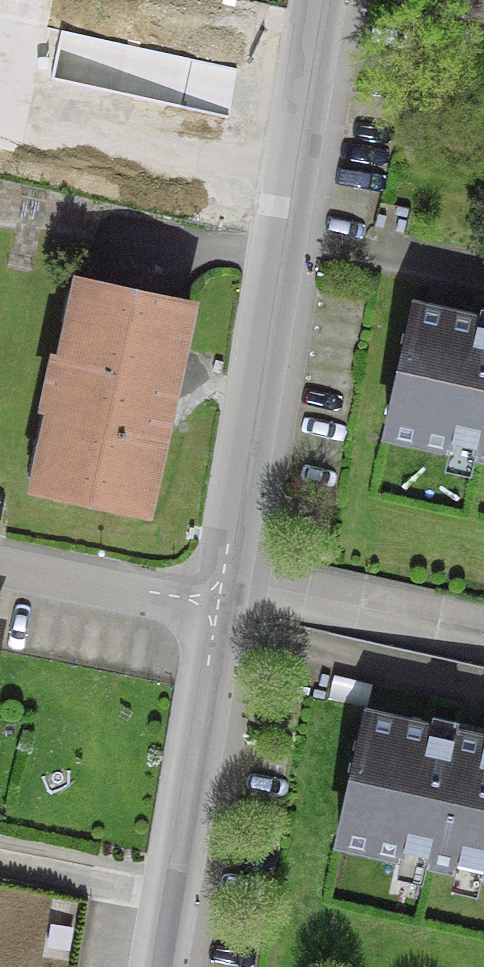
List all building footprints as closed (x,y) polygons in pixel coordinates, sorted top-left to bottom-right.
[(437,8),(483,18),(483,0),(439,0),(437,8)] [(34,494),(140,516),(184,309),(78,286),(62,362),(54,361),(42,416),(50,418),(34,494)] [(476,331),(477,325),(411,311),(382,439),(448,454),(450,448),(469,452),(468,458),(483,462),(483,333),(476,331)] [(482,750),(483,744),(449,737),(448,743),(428,738),(429,732),(363,718),(335,846),(401,861),(402,855),(421,859),(420,865),(455,873),(457,867),(476,871),(475,877),(483,879),(483,751),(482,750)]
